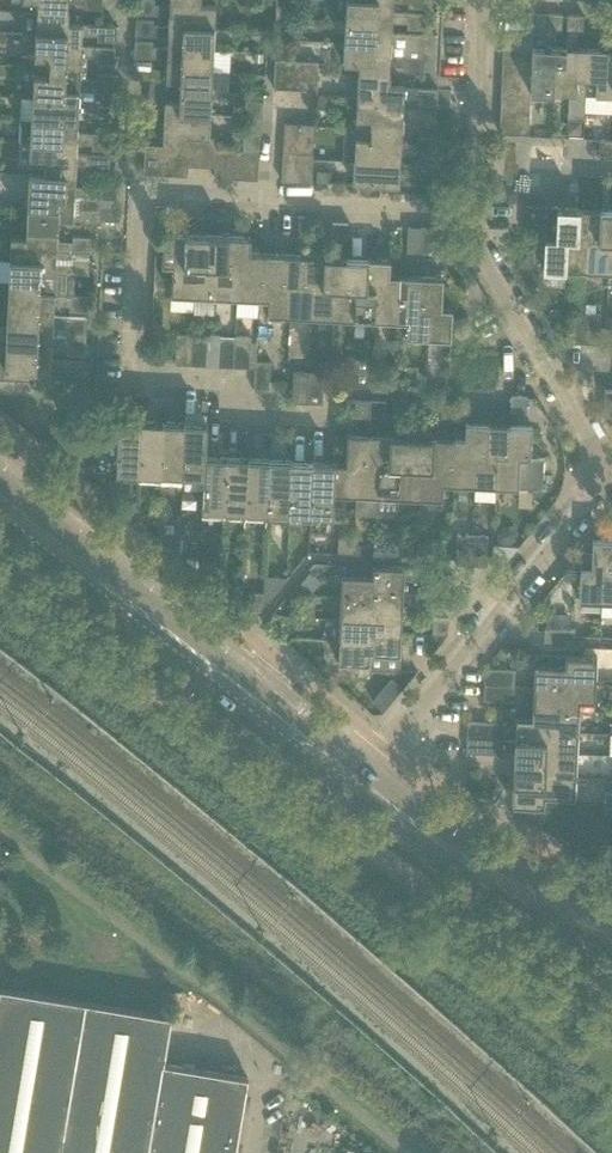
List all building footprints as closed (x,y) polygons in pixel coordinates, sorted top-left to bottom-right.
[(38,10),(70,12),(70,2),(84,2),(84,7),(102,8),(102,0),(12,0),(12,1),(38,2),(38,10)] [(214,27),(215,5),(200,5),(201,0),(170,0),(170,4),(155,3),(155,0),(137,0),(136,12),(169,14),(183,15),(183,26),(214,27)] [(346,20),(376,22),(375,30),(375,32),(392,33),(392,31),(393,22),(407,23),(407,26),(407,28),(426,29),(427,13),(394,12),(376,11),(377,0),(376,0),(347,0),(346,20)] [(377,0),(376,11),(394,12),(395,1),(409,2),(409,7),(427,8),(428,0),(376,0),(377,0)] [(21,11),(20,32),(37,33),(37,31),(67,33),(66,43),(82,44),(83,33),(97,34),(96,39),(115,40),(116,25),(101,24),(69,21),(70,12),(38,10),(38,11),(21,11)] [(532,76),(532,91),(555,92),(556,61),(565,61),(566,46),(557,46),(556,46),(556,32),(561,32),(562,15),(562,14),(547,13),(546,45),(534,44),(534,47),(533,62),(532,76)] [(182,47),(213,48),(214,27),(183,26),(183,15),(169,14),(168,25),(154,24),(154,19),(136,18),(135,34),(167,35),(182,36),(182,47)] [(584,119),(585,94),(587,47),(577,46),(577,33),(583,33),(584,15),(567,14),(566,46),(565,61),(556,61),(555,92),(569,93),(568,118),(584,119)] [(288,16),(287,38),(301,39),(302,17),(288,16)] [(346,20),(345,41),(375,43),(374,52),(418,54),(418,49),(420,49),(424,46),(425,46),(426,34),(392,33),(375,32),(375,30),(376,22),(346,20)] [(51,56),(51,65),(81,66),(81,56),(96,56),(96,62),(114,63),(115,45),(82,44),(66,43),(67,33),(37,31),(37,33),(35,55),(51,56)] [(611,95),(611,63),(610,63),(611,48),(611,33),(601,32),(600,48),(587,47),(585,94),(611,95)] [(505,33),(504,46),(534,47),(534,44),(534,34),(523,33),(505,33)] [(181,68),(212,70),(213,48),(182,47),(182,36),(167,35),(167,46),(153,45),(153,40),(135,39),(134,56),(166,57),(181,58),(181,68)] [(345,41),(344,64),(358,65),(357,74),(391,75),(391,65),(405,66),(405,70),(405,71),(423,72),(423,71),(424,54),(418,54),(374,52),(375,43),(345,41)] [(504,49),(504,60),(533,62),(534,47),(504,46),(504,49)] [(212,70),(230,71),(231,49),(213,48),(212,70)] [(254,56),(254,65),(263,66),(264,57),(254,56)] [(134,61),(133,77),(150,78),(149,99),(179,99),(179,90),(211,91),(212,70),(181,68),(181,58),(166,57),(166,68),(152,67),(152,62),(134,61)] [(275,58),(273,88),(288,88),(289,59),(286,59),(275,58)] [(289,59),(288,88),(302,89),(303,60),(289,59)] [(303,60),(302,89),(316,90),(318,60),(303,60)] [(504,60),(503,75),(532,76),(533,62),(504,60)] [(319,63),(318,71),(327,72),(328,64),(319,63)] [(34,75),(33,96),(64,97),(64,88),(112,90),(113,73),(95,72),(95,77),(80,77),(81,66),(51,65),(50,75),(34,75)] [(212,70),(211,91),(229,92),(230,71),(212,70)] [(357,74),(356,95),(390,97),(389,107),(403,108),(404,98),(418,99),(418,103),(437,104),(438,89),(423,88),(390,87),(391,84),(391,75),(357,74)] [(503,75),(502,89),(532,91),(532,76),(503,75)] [(33,96),(32,118),(78,120),(79,109),(112,111),(112,95),(112,90),(64,88),(64,97),(33,96)] [(502,89),(502,104),(531,105),(532,91),(502,89)] [(179,111),(210,113),(211,91),(179,90),(179,99),(149,99),(148,110),(163,111),(163,121),(178,122),(179,111)] [(32,118),(33,96),(21,95),(20,117),(32,118)] [(355,119),(354,128),(370,129),(402,130),(402,121),(402,119),(418,120),(418,126),(436,127),(437,110),(403,108),(389,107),(390,97),(356,95),(355,119)] [(263,100),(244,99),(243,115),(262,116),(263,100)] [(502,104),(501,118),(530,119),(531,105),(502,104)] [(177,135),(202,136),(209,136),(210,113),(179,111),(178,122),(163,121),(148,120),(147,131),(162,132),(161,144),(173,145),(177,145),(177,135)] [(244,149),(259,149),(259,132),(261,132),(262,116),(243,115),(241,149),(244,149)] [(20,119),(19,141),(31,142),(31,140),(61,141),(61,152),(77,153),(77,142),(92,143),(92,148),(110,149),(111,132),(78,131),(78,120),(32,118),(32,119),(20,119)] [(500,131),(500,133),(507,133),(530,134),(530,119),(501,118),(500,131)] [(567,119),(566,134),(583,135),(584,120),(567,119)] [(284,122),(282,151),(297,152),(299,122),(284,122)] [(314,123),(299,122),(297,152),(313,153),(314,123)] [(343,137),(342,159),(353,160),(385,161),(386,151),(401,151),(434,153),(435,137),(417,136),(417,142),(401,141),(401,140),(402,130),(370,129),(354,128),(354,138),(343,137)] [(173,145),(172,174),(185,175),(186,175),(187,165),(186,165),(188,135),(177,135),(177,145),(173,145)] [(188,135),(186,165),(187,165),(200,166),(202,136),(188,135)] [(202,136),(200,166),(214,166),(215,147),(216,137),(209,136),(202,136)] [(46,165),(45,173),(75,174),(76,163),(91,164),(91,170),(109,171),(109,155),(77,153),(61,152),(61,141),(31,140),(31,142),(30,164),(46,165)] [(599,157),(611,158),(611,140),(599,140),(599,157)] [(144,144),(142,173),(157,174),(159,144),(146,144),(144,144)] [(159,144),(157,174),(172,174),(173,145),(161,144),(159,144)] [(214,166),(213,177),(214,177),(228,177),(229,148),(215,147),(214,166)] [(229,148),(228,177),(242,178),(244,149),(241,149),(229,148)] [(244,149),(242,178),(257,179),(259,149),(244,149)] [(282,151),(281,180),(296,181),(297,152),(282,151)] [(385,161),(353,160),(352,183),(399,185),(400,173),(433,175),(434,159),(415,158),(415,163),(400,162),(401,151),(386,151),(385,161)] [(313,153),(297,152),(296,181),(311,182),(313,153)] [(29,183),(28,205),(58,206),(59,195),(90,197),(99,197),(99,183),(90,183),(90,186),(75,185),(75,174),(45,173),(30,172),(29,183)] [(99,197),(117,198),(118,182),(100,181),(99,197)] [(28,205),(27,227),(57,229),(58,218),(98,219),(116,220),(117,204),(117,198),(99,197),(90,197),(59,195),(58,206),(28,205)] [(544,268),(566,269),(568,237),(578,238),(580,208),(557,207),(558,206),(528,204),(526,235),(545,236),(544,268)] [(566,269),(588,270),(590,239),(600,239),(602,209),(580,208),(578,238),(568,237),(566,269)] [(610,271),(611,240),(611,210),(602,209),(600,239),(590,239),(588,270),(610,271)] [(331,222),(331,237),(347,237),(347,223),(331,222)] [(406,256),(422,257),(424,226),(408,226),(406,256)] [(424,226),(422,257),(438,257),(439,227),(424,226)] [(11,235),(10,258),(40,260),(41,250),(56,251),(89,252),(90,236),(72,235),(72,240),(57,239),(57,229),(27,227),(27,236),(11,235)] [(163,233),(162,264),(170,265),(172,265),(171,294),(191,295),(193,265),(182,264),(184,234),(163,233)] [(184,234),(182,264),(193,265),(191,295),(213,296),(215,266),(204,266),(206,235),(184,234)] [(206,235),(204,266),(215,266),(213,296),(235,297),(236,267),(226,267),(227,236),(206,235)] [(227,236),(226,267),(236,267),(235,297),(257,298),(259,253),(250,253),(251,237),(227,236)] [(10,258),(9,280),(40,282),(39,291),(54,292),(54,293),(70,293),(71,273),(89,274),(89,257),(71,256),(70,261),(55,260),(56,251),(41,250),(40,260),(10,258)] [(259,253),(257,298),(266,299),(269,299),(268,314),(289,315),(291,284),(279,283),(281,255),(259,253)] [(281,255),(279,283),(291,284),(289,315),(311,316),(312,285),(301,284),(303,256),(281,255)] [(303,256),(301,284),(312,285),(311,316),(333,317),(334,286),(323,285),(323,257),(303,256)] [(323,257),(323,285),(334,286),(333,317),(354,318),(356,287),(345,287),(346,258),(323,257)] [(346,258),(345,287),(356,287),(354,318),(376,319),(378,288),(367,288),(368,259),(346,258)] [(368,259),(367,288),(378,288),(376,319),(397,320),(399,275),(390,275),(390,273),(390,260),(368,259)] [(399,275),(397,320),(407,321),(406,337),(429,338),(431,305),(420,304),(421,277),(399,275)] [(421,277),(420,304),(431,305),(429,338),(452,339),(453,308),(442,308),(442,306),(443,290),(443,278),(421,277)] [(9,280),(8,302),(38,303),(37,313),(53,314),(53,304),(69,305),(68,310),(87,311),(88,294),(54,293),(54,292),(39,291),(40,282),(9,280)] [(7,323),(37,325),(36,336),(52,336),(86,338),(86,333),(87,316),(53,314),(37,313),(38,303),(8,302),(0,301),(0,323),(7,323)] [(569,342),(584,342),(586,312),(571,311),(569,342)] [(586,312),(584,342),(600,343),(601,313),(586,312)] [(7,323),(6,345),(36,346),(35,356),(51,357),(52,347),(67,348),(66,353),(85,354),(86,338),(52,336),(36,336),(37,325),(7,323)] [(176,357),(175,363),(190,364),(192,335),(177,334),(176,357)] [(192,335),(190,364),(212,365),(213,336),(192,335)] [(213,336),(212,365),(234,366),(235,337),(213,336)] [(235,337),(234,366),(249,367),(250,338),(235,337)] [(34,380),(52,381),(52,368),(67,369),(67,374),(84,375),(85,359),(51,357),(35,356),(36,346),(6,345),(0,344),(0,378),(34,380)] [(352,358),(351,383),(371,384),(373,359),(352,358)] [(255,367),(254,390),(269,391),(270,380),(271,362),(255,361),(255,367)] [(292,392),(292,401),(307,402),(309,373),(293,372),(292,392)] [(309,373),(307,402),(323,403),(324,383),(324,374),(309,373)] [(420,374),(419,387),(427,387),(427,375),(420,374)] [(270,380),(269,391),(286,392),(287,381),(270,380)] [(603,414),(604,414),(611,414),(611,388),(605,387),(603,414)] [(511,395),(510,408),(510,411),(526,412),(527,396),(511,395)] [(345,462),(336,462),(334,493),(355,494),(357,463),(367,463),(369,433),(369,416),(370,400),(348,399),(347,425),(355,426),(354,432),(346,432),(345,462)] [(386,401),(370,400),(369,416),(385,416),(386,401)] [(441,404),(441,414),(440,419),(456,420),(456,404),(441,404)] [(117,471),(139,472),(141,419),(119,418),(117,471)] [(139,472),(160,473),(163,421),(141,419),(139,472)] [(160,481),(181,482),(184,422),(163,421),(160,473),(160,481)] [(181,482),(181,499),(198,500),(199,494),(202,494),(204,455),(206,423),(184,422),(181,482)] [(455,437),(452,484),(474,485),(475,455),(486,455),(487,424),(465,423),(465,438),(464,438),(455,437)] [(475,455),(474,485),(496,486),(497,456),(507,457),(509,425),(487,424),(486,455),(475,455)] [(497,456),(496,486),(518,487),(542,488),(543,458),(530,457),(530,454),(532,426),(509,425),(507,457),(497,456)] [(357,463),(355,494),(377,495),(378,464),(389,464),(390,434),(369,433),(367,463),(357,463)] [(378,464),(377,495),(398,496),(400,465),(410,465),(412,435),(390,434),(389,464),(378,464)] [(400,465),(398,496),(420,497),(421,466),(432,466),(433,436),(412,435),(410,465),(400,465)] [(421,466),(420,497),(442,498),(443,483),(452,484),(454,437),(433,436),(432,466),(421,466)] [(202,494),(202,508),(224,509),(227,456),(204,455),(202,494)] [(224,509),(246,510),(248,457),(227,456),(224,509)] [(246,510),(267,511),(270,458),(248,457),(246,510)] [(267,511),(289,512),(292,459),(270,458),(267,511)] [(289,512),(311,513),(313,460),(292,459),(289,512)] [(313,460),(311,513),(333,514),(334,493),(336,462),(313,460)] [(139,509),(134,516),(146,527),(152,520),(139,509)] [(455,564),(471,565),(473,535),(457,534),(455,564)] [(473,535),(471,565),(487,565),(488,536),(473,535)] [(337,553),(353,554),(353,553),(354,538),(338,538),(337,553)] [(580,600),(602,601),(603,569),(611,570),(611,539),(594,539),(593,551),(582,551),(581,568),(580,600)] [(189,542),(189,555),(200,555),(200,542),(189,542)] [(379,558),(395,558),(396,542),(380,542),(379,558)] [(396,542),(395,558),(411,559),(411,543),(396,542)] [(493,544),(492,556),(511,557),(519,546),(493,544)] [(201,557),(200,570),(212,571),(212,557),(201,557)] [(342,574),(341,596),(371,597),(372,587),(404,588),(404,566),(373,565),(372,575),(342,574)] [(601,616),(611,617),(611,570),(603,569),(602,601),(601,616)] [(423,574),(423,589),(452,591),(453,576),(434,575),(423,574)] [(263,592),(263,608),(288,577),(264,576),(263,592)] [(341,596),(340,618),(370,619),(371,609),(403,610),(404,588),(372,587),(371,597),(341,596)] [(423,589),(422,605),(449,607),(452,607),(452,591),(423,589)] [(248,592),(247,611),(255,617),(263,608),(263,592),(248,592)] [(340,618),(339,639),(369,640),(370,630),(402,631),(403,610),(371,609),(370,619),(340,618)] [(432,633),(448,634),(449,619),(432,618),(432,633)] [(545,628),(545,629),(544,644),(574,645),(575,629),(545,628)] [(369,640),(339,639),(338,661),(371,663),(370,669),(400,670),(402,631),(370,630),(369,640)] [(535,664),(534,686),(563,688),(564,677),(596,678),(597,656),(584,655),(565,654),(550,654),(550,665),(535,664)] [(485,669),(485,684),(515,685),(516,670),(485,669)] [(534,686),(533,708),(580,710),(595,711),(595,700),(596,678),(564,677),(563,688),(534,686)] [(515,685),(485,684),(484,699),(514,701),(515,685)] [(385,686),(373,701),(384,710),(396,696),(385,686)] [(517,717),(516,739),(547,741),(547,730),(579,732),(580,710),(533,708),(532,718),(517,717)] [(467,721),(467,737),(497,739),(506,739),(506,723),(498,723),(486,722),(467,721)] [(497,739),(496,754),(503,754),(506,752),(506,746),(516,747),(515,761),(546,762),(546,752),(578,753),(579,732),(547,730),(547,741),(516,739),(506,739),(497,739)] [(497,739),(467,737),(466,753),(496,754),(497,739)] [(515,761),(514,783),(544,784),(545,773),(577,775),(578,753),(546,752),(546,762),(515,761)] [(514,783),(513,805),(545,807),(545,796),(576,797),(577,775),(545,773),(544,784),(514,783)] [(148,1152),(156,1106),(163,1063),(171,1016),(0,988),(0,1152),(148,1152)] [(163,1063),(156,1106),(240,1119),(247,1077),(192,1068),(193,1062),(185,1061),(184,1066),(163,1063)] [(148,1152),(150,1152),(234,1152),(240,1119),(156,1106),(148,1152)]
